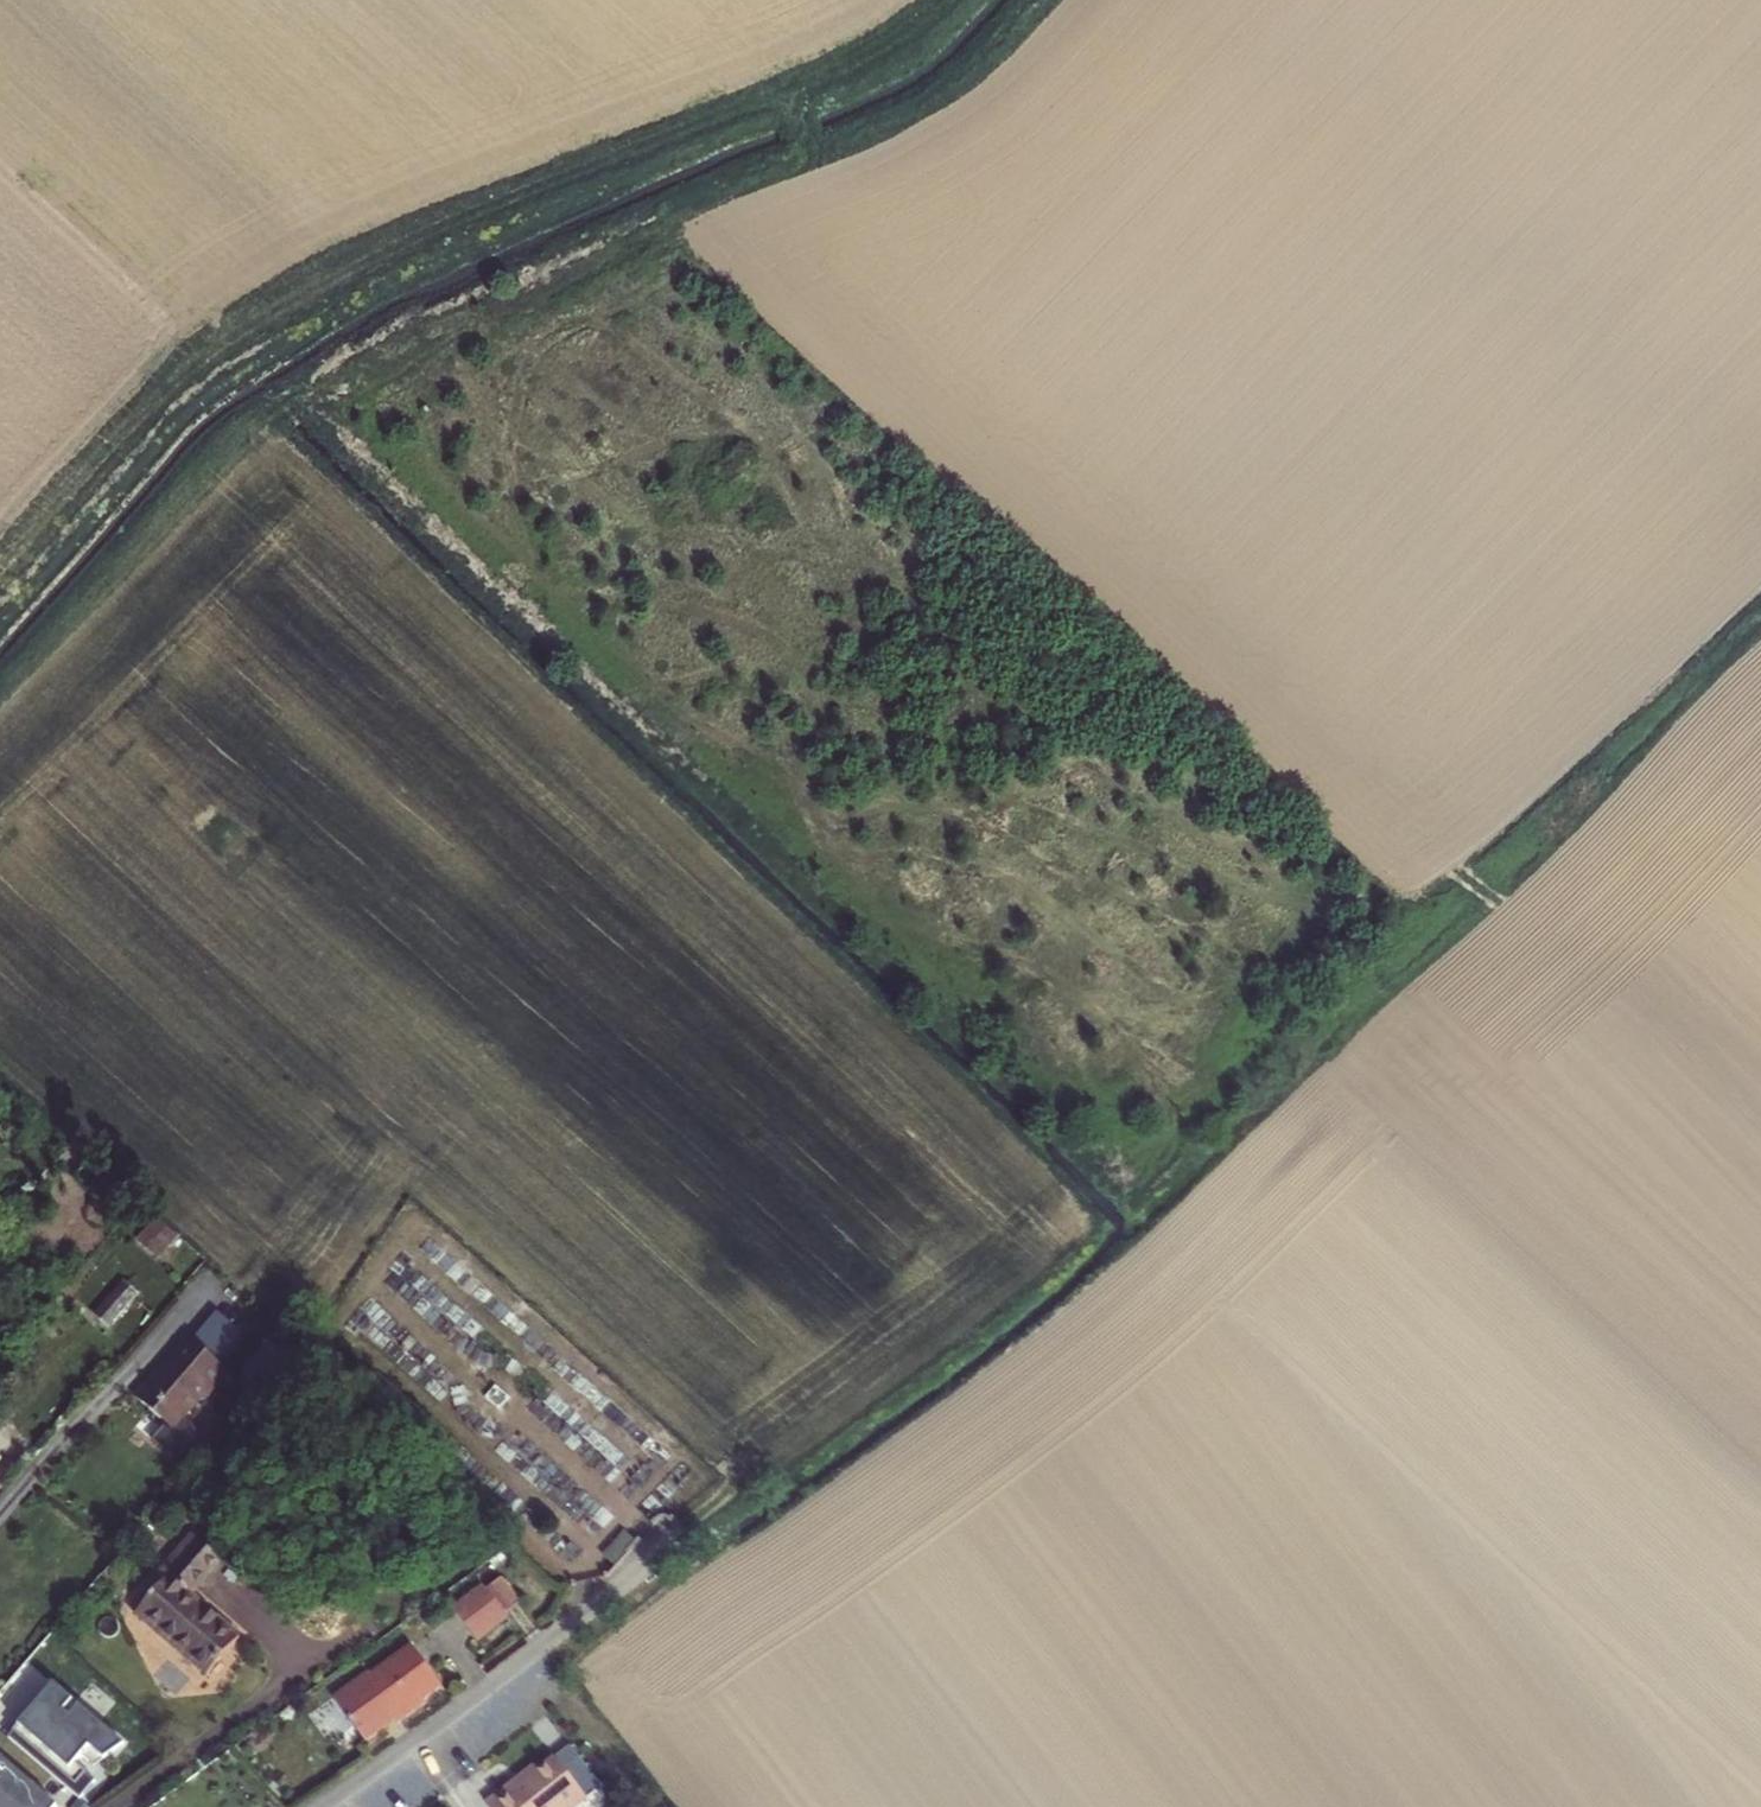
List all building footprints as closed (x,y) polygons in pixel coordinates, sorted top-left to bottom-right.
[(159,1269),(179,1246),(159,1229),(139,1251),(159,1269)] [(118,1321),(142,1294),(129,1281),(104,1308),(118,1321)] [(232,1383),(195,1350),(162,1386),(158,1382),(137,1406),(175,1439),(200,1411),(207,1410),(232,1383)] [(135,1627),(205,1687),(242,1646),(192,1603),(223,1568),(193,1542),(160,1581),(169,1588),(158,1601),(135,1627)] [(624,1579),(644,1555),(632,1544),(611,1568),(624,1579)] [(160,1581),(149,1593),(158,1601),(169,1588),(160,1581)] [(503,1585),(488,1596),(507,1621),(521,1610),(503,1585)] [(488,1596),(487,1594),(457,1615),(479,1645),(509,1623),(507,1621),(488,1596)] [(448,1697),(417,1656),(377,1685),(375,1681),(337,1709),(370,1754),(391,1739),(388,1735),(395,1730),(400,1733),(405,1732),(433,1712),(431,1709),(448,1697)] [(52,1672),(14,1715),(67,1761),(88,1737),(104,1751),(117,1735),(79,1702),(71,1713),(61,1704),(73,1691),(52,1672)] [(5,1806),(46,1806),(54,1798),(0,1754),(0,1803),(5,1806)] [(562,1768),(527,1795),(523,1789),(500,1806),(593,1806),(562,1768)]
